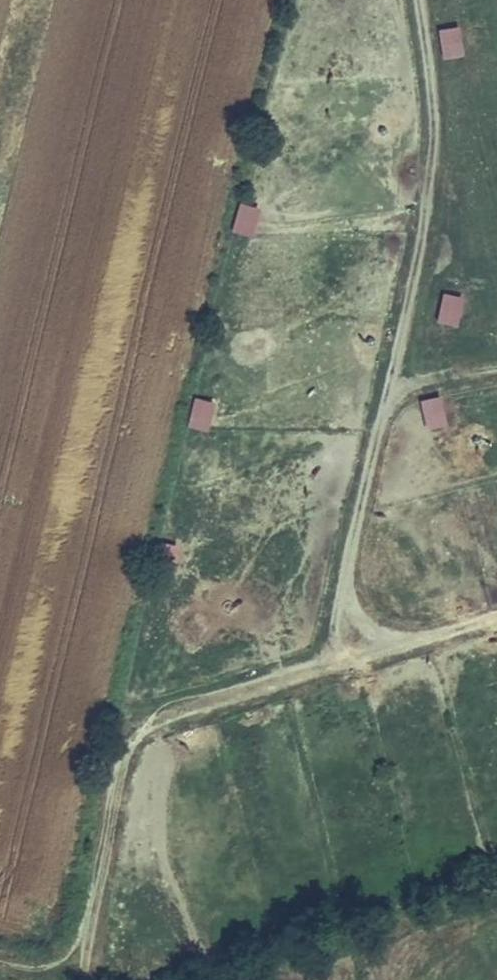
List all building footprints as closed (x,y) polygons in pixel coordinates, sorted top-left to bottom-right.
[(457,26),(435,30),(441,61),(463,57),(457,26)] [(237,203),(229,235),(251,240),(258,208),(237,203)] [(456,328),(464,299),(442,293),(434,322),(456,328)] [(440,399),(447,424),(461,421),(454,395),(440,399)] [(424,430),(443,427),(439,396),(420,399),(424,430)] [(208,432),(213,401),(190,398),(186,429),(208,432)]
